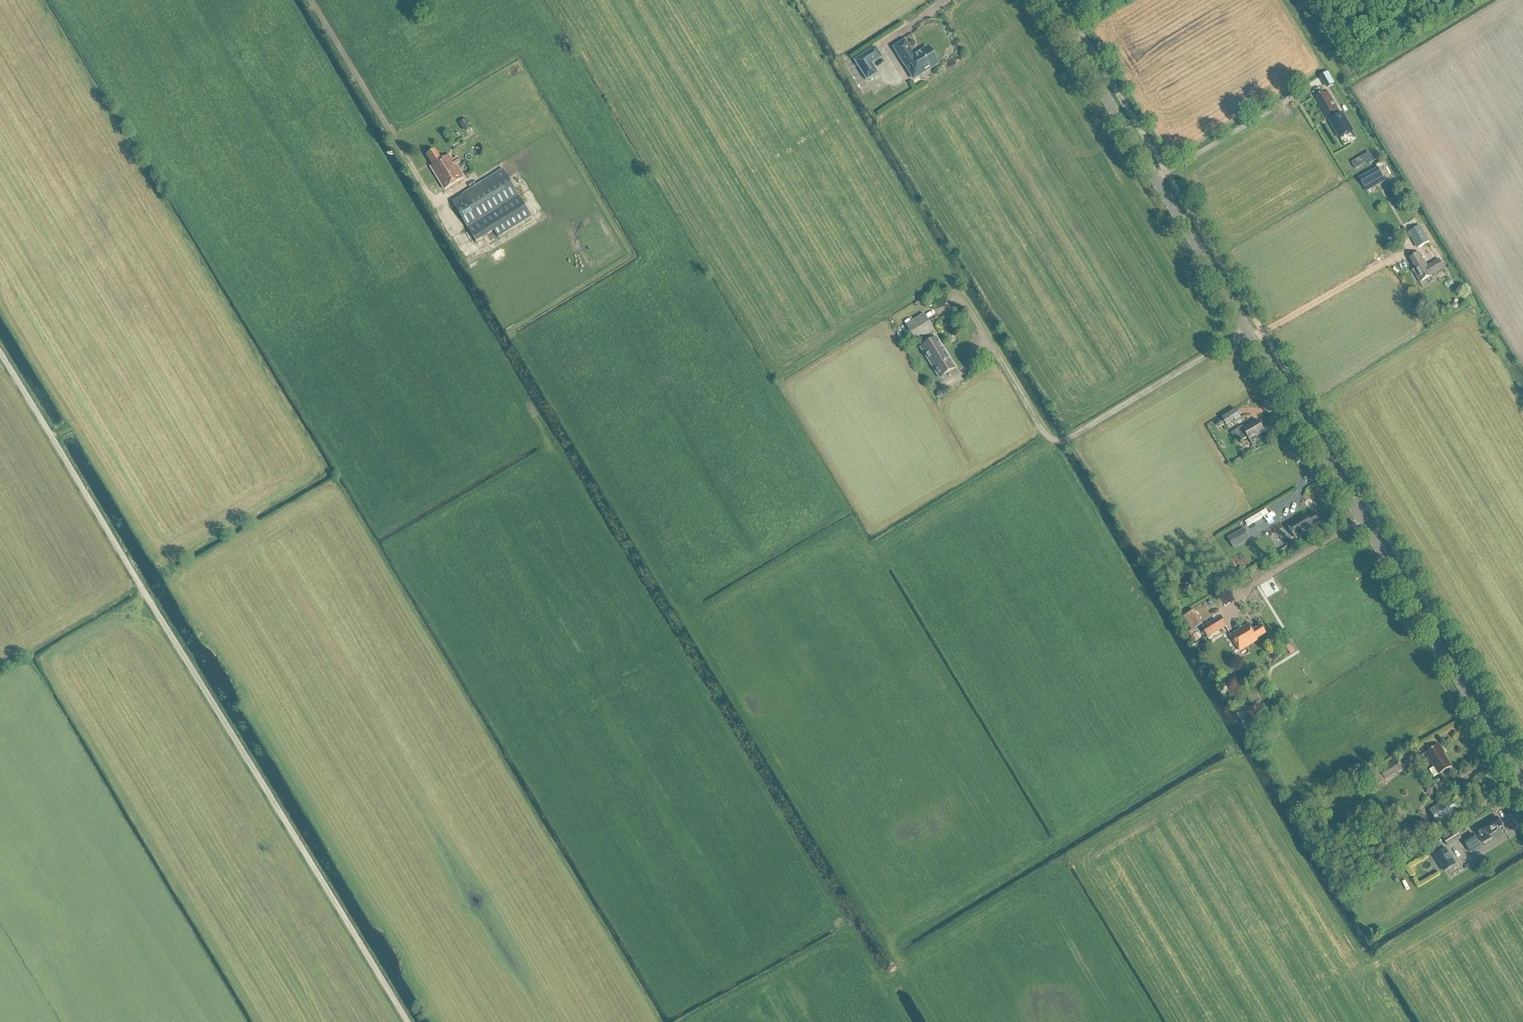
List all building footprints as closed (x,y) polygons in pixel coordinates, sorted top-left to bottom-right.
[(894,49),(912,77),(936,62),(927,49),(914,57),(904,42),(894,49)] [(867,81),(878,74),(865,54),(854,61),(867,81)] [(1337,117),(1336,114),(1339,112),(1328,93),(1325,95),(1323,93),(1316,97),(1321,106),(1319,107),(1327,120),(1331,117),(1333,119),(1330,121),(1340,138),(1352,131),(1342,114),(1337,117)] [(459,124),(464,133),(472,129),(466,119),(459,124)] [(430,166),(443,190),(463,179),(449,155),(441,160),(435,149),(427,154),(433,165),(430,166)] [(1370,153),(1364,156),(1369,164),(1375,161),(1370,153)] [(1383,177),(1378,168),(1360,178),(1365,187),(1383,177)] [(452,201),(476,242),(494,231),(498,237),(531,217),(503,170),(452,201)] [(1429,242),(1420,227),(1408,234),(1417,249),(1421,247),(1429,242)] [(1413,270),(1420,282),(1444,269),(1440,261),(1427,267),(1420,254),(1411,259),(1416,269),(1413,270)] [(907,325),(916,340),(932,331),(923,315),(907,325)] [(936,338),(920,347),(939,378),(955,368),(936,338)] [(1237,410),(1222,419),(1226,425),(1241,417),(1237,410)] [(1243,440),(1248,437),(1252,444),(1258,440),(1257,437),(1265,432),(1258,421),(1244,430),(1242,427),(1236,431),(1241,440),(1242,439),(1243,440)] [(1291,529),(1296,538),(1313,528),(1312,527),(1319,522),(1314,514),(1307,519),(1306,518),(1296,523),(1298,525),(1291,529)] [(1250,540),(1244,529),(1229,538),(1234,549),(1250,540)] [(1192,630),(1203,623),(1195,611),(1184,618),(1192,630)] [(1220,617),(1202,628),(1208,638),(1226,626),(1220,617)] [(1257,639),(1266,634),(1261,626),(1252,631),(1248,625),(1230,636),(1236,647),(1237,646),(1240,651),(1258,640),(1257,639)] [(1257,706),(1247,712),(1254,723),(1264,717),(1257,706)] [(1427,752),(1435,767),(1429,770),(1433,777),(1451,767),(1442,752),(1443,751),(1439,746),(1427,752)] [(1419,756),(1415,749),(1404,756),(1408,763),(1419,756)] [(1379,771),(1386,780),(1402,770),(1396,761),(1379,771)] [(1435,824),(1456,811),(1447,797),(1427,810),(1435,824)] [(1481,828),(1475,831),(1484,844),(1489,840),(1488,838),(1497,832),(1496,831),(1502,827),(1497,818),(1491,822),(1490,821),(1480,827),(1481,828)] [(1463,838),(1460,834),(1457,836),(1454,831),(1443,838),(1449,847),(1463,838)] [(1463,840),(1468,847),(1477,841),(1473,834),(1463,840)] [(1435,841),(1428,845),(1444,871),(1455,864),(1445,849),(1441,851),(1435,841)] [(1346,871),(1338,875),(1345,888),(1353,884),(1346,871)]
